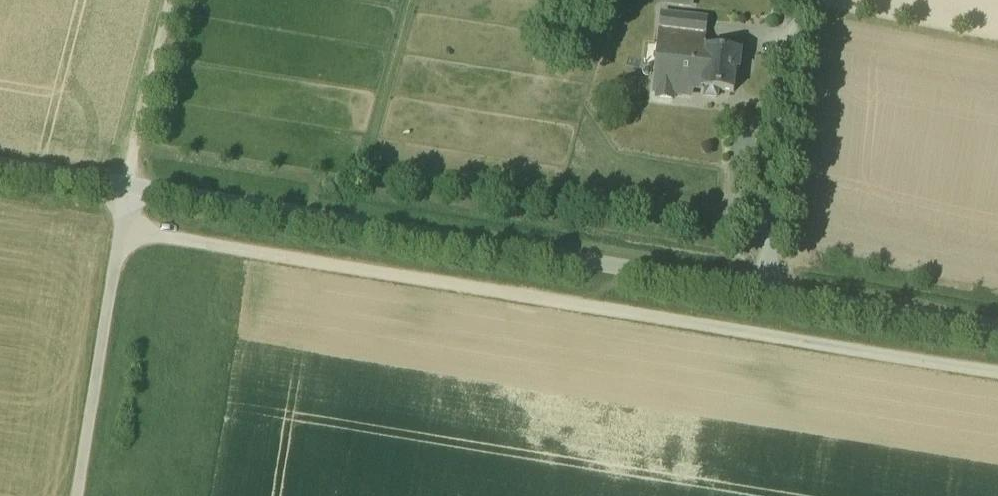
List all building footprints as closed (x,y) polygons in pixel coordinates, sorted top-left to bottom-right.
[(705,19),(663,14),(662,30),(680,32),(703,34),(705,19)] [(701,50),(678,47),(680,32),(662,30),(655,93),(658,93),(657,98),(673,100),(673,95),(690,96),(691,88),(702,89),(706,50),(702,50),(701,50)] [(703,34),(680,32),(678,47),(701,50),(702,50),(703,34)] [(737,53),(706,50),(702,89),(706,90),(705,97),(717,98),(718,91),(733,93),(737,53)]
